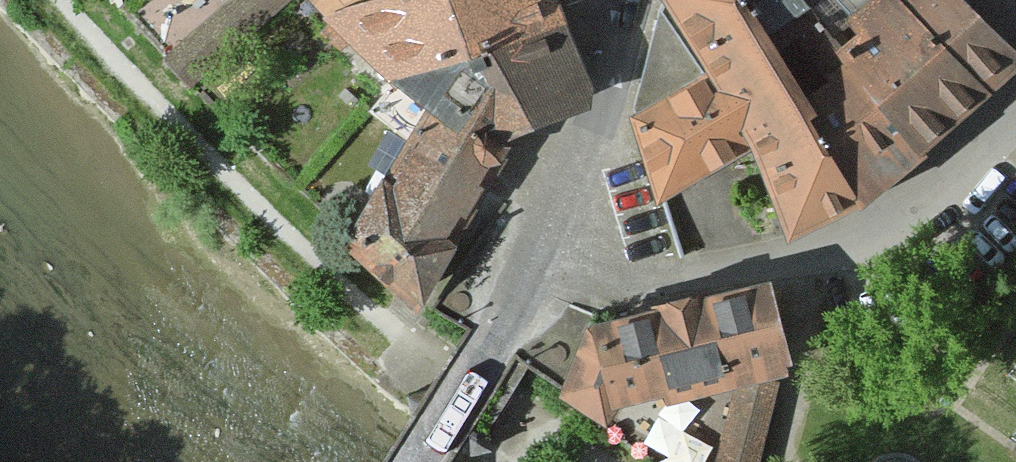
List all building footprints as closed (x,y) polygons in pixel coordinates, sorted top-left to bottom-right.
[(187,57),(212,82),(288,0),(240,0),(187,57)] [(332,16),(375,0),(317,0),(332,16)] [(561,0),(375,0),(332,16),(323,29),(346,48),(354,38),(401,79),(570,25),(561,0)] [(762,10),(753,0),(667,0),(715,73),(702,80),(659,11),(637,111),(669,199),(760,155),(793,238),(879,198),(818,91),(779,35),(762,10)] [(762,10),(779,35),(811,12),(858,62),(874,49),(829,0),(753,0),(762,10)] [(952,134),(1015,62),(1015,38),(972,0),(829,0),(874,49),(952,134)] [(1015,38),(1015,0),(972,0),(1015,38)] [(570,25),(401,79),(373,115),(409,141),(422,122),(448,139),(457,127),(506,156),(514,144),(579,115),(589,79),(570,25)] [(818,91),(879,198),(952,134),(874,49),(858,62),(818,91)] [(412,292),(506,156),(457,127),(448,139),(422,122),(409,141),(347,229),(412,292)] [(561,415),(608,446),(624,424),(666,415),(669,427),(716,417),(708,461),(749,461),(768,398),(791,394),(774,307),(644,332),(646,338),(596,348),(598,355),(576,359),(561,415)]
